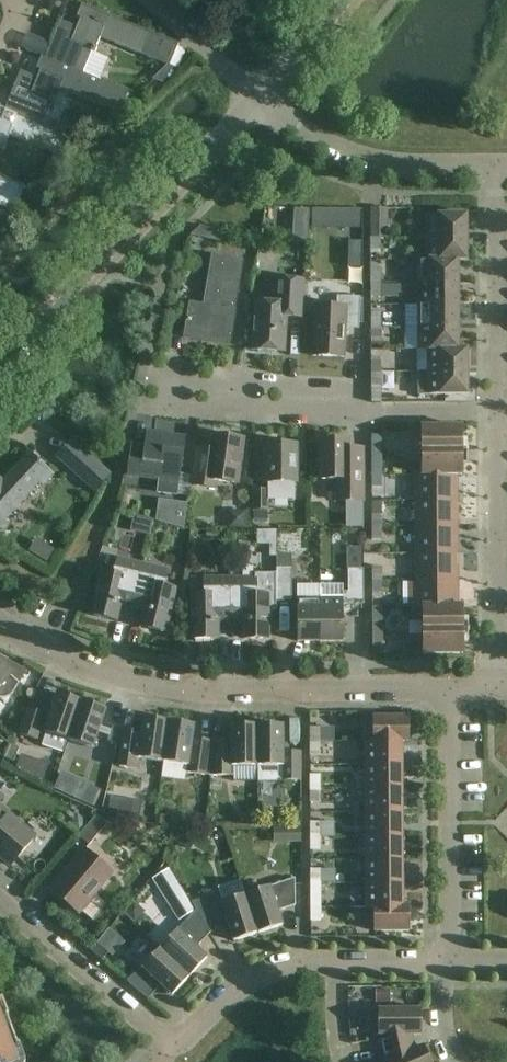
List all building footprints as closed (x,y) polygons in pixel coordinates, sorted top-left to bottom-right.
[(41,55),(41,56),(77,70),(78,69),(87,48),(90,49),(90,50),(95,52),(97,48),(95,47),(100,37),(169,66),(178,44),(82,4),(76,17),(80,19),(77,27),(60,21),(45,57),(41,55)] [(20,73),(5,109),(42,124),(43,123),(51,102),(55,103),(61,88),(115,110),(124,88),(78,69),(77,70),(41,56),(36,69),(40,71),(36,79),(20,73)] [(43,123),(42,124),(5,109),(0,107),(0,149),(4,151),(6,146),(5,146),(9,135),(57,154),(66,132),(43,123)] [(21,184),(0,176),(0,201),(13,206),(21,184)] [(294,209),(293,222),(308,223),(309,210),(294,209)] [(311,209),(311,228),(360,229),(360,209),(311,209)] [(387,211),(370,211),(370,238),(380,238),(387,238),(387,211)] [(426,238),(467,237),(467,214),(426,215),(426,238)] [(458,260),(458,261),(467,260),(467,237),(426,238),(426,259),(426,260),(458,260)] [(370,238),(370,253),(380,253),(380,238),(370,238)] [(242,261),(212,256),(204,305),(190,303),(184,337),(185,337),(186,335),(210,339),(209,342),(229,345),(235,311),(234,310),(242,261)] [(426,260),(426,259),(417,259),(418,282),(458,282),(458,261),(458,260),(426,260)] [(380,268),(370,268),(371,283),(380,283),(380,268)] [(302,301),(303,301),(304,287),(303,287),(303,280),(277,279),(276,303),(256,302),(253,350),(284,352),(286,317),(301,317),(302,301)] [(458,282),(418,282),(418,305),(459,304),(458,282)] [(371,283),(371,297),(380,297),(380,283),(371,283)] [(314,305),(313,334),(312,356),(344,357),(346,323),(359,324),(360,297),(337,296),(336,306),(314,305)] [(459,304),(418,305),(418,327),(459,327),(459,304)] [(380,313),(371,313),(371,327),(380,327),(380,313)] [(380,327),(371,327),(371,342),(381,342),(380,327)] [(459,327),(418,327),(418,350),(459,350),(459,348),(459,327)] [(427,372),(467,372),(467,348),(459,348),(459,350),(418,350),(418,372),(427,372)] [(387,357),(381,357),(371,357),(371,372),(381,372),(387,372),(387,357)] [(381,372),(371,372),(371,403),(381,403),(381,372)] [(418,395),(427,395),(468,395),(467,372),(427,372),(418,372),(418,395)] [(422,475),(457,475),(461,475),(461,426),(422,426),(422,474),(422,475)] [(180,469),(183,447),(184,438),(147,433),(144,456),(131,454),(128,474),(159,478),(157,492),(176,495),(180,469)] [(372,449),(381,448),(381,435),(371,435),(372,449)] [(198,448),(195,470),(193,485),(215,488),(216,480),(237,483),(243,440),(213,436),(211,450),(198,448)] [(94,491),(110,474),(72,439),(56,457),(94,491)] [(348,448),(348,440),(321,440),(321,479),(336,479),(336,501),(363,501),(363,448),(348,448)] [(253,491),(253,511),(268,510),(268,501),(296,501),(295,482),(295,466),(295,444),(266,444),(266,482),(268,482),(268,491),(253,491)] [(372,449),(372,457),(372,461),(381,461),(381,448),(372,449)] [(45,467),(29,452),(18,464),(22,467),(6,485),(0,479),(0,533),(10,522),(5,518),(38,482),(42,486),(52,474),(45,467)] [(381,461),(372,461),(372,474),(381,474),(381,461)] [(381,474),(372,474),(372,487),(381,487),(381,474)] [(415,501),(457,501),(457,475),(422,475),(422,474),(415,474),(415,501)] [(188,525),(190,500),(160,498),(158,523),(188,525)] [(415,527),(457,527),(457,501),(415,501),(415,527)] [(229,511),(229,529),(247,529),(247,511),(229,511)] [(134,515),(130,531),(150,536),(153,520),(134,515)] [(372,527),(381,527),(381,515),(372,515),(372,527)] [(381,527),(372,527),(372,540),(381,540),(381,527)] [(415,553),(457,553),(457,527),(415,527),(415,553)] [(318,530),(309,530),(309,538),(318,538),(318,530)] [(331,549),(331,534),(320,535),(321,549),(331,549)] [(416,579),(458,579),(457,553),(415,553),(416,579)] [(276,554),(276,568),(276,601),(291,601),(292,554),(276,554)] [(102,572),(97,593),(92,614),(116,620),(122,595),(134,598),(142,564),(117,558),(113,574),(102,572)] [(142,564),(134,598),(147,601),(141,626),(165,632),(175,589),(164,587),(168,570),(142,564)] [(372,580),(382,579),(382,567),(372,567),(372,580)] [(348,600),(364,600),(363,569),(348,569),(348,600)] [(193,595),(193,617),(193,639),(217,639),(217,613),(230,613),(230,578),(204,578),(204,595),(193,595)] [(230,578),(230,613),(243,613),(243,639),(268,639),(267,595),(256,595),(256,578),(230,578)] [(382,579),(372,580),(372,592),(382,592),(382,579)] [(423,605),(458,605),(458,579),(416,579),(416,607),(423,607),(423,605)] [(382,592),(372,592),(372,607),(382,607),(382,592)] [(320,600),(320,641),(343,641),(343,599),(320,600)] [(297,600),(297,619),(297,641),(320,641),(320,600),(297,600)] [(423,605),(423,607),(423,654),(463,654),(462,605),(458,605),(423,605)] [(372,620),(382,620),(382,607),(372,607),(372,620)] [(372,620),(372,624),(372,633),(382,633),(382,620),(372,620)] [(372,633),(373,646),(382,646),(382,633),(372,633)] [(13,693),(25,672),(29,674),(30,673),(0,657),(0,699),(4,699),(8,698),(11,696),(13,693)] [(63,753),(67,740),(68,740),(81,701),(57,693),(44,732),(46,732),(42,746),(63,753)] [(106,709),(81,701),(68,740),(93,748),(106,709)] [(28,708),(19,734),(36,740),(45,714),(28,708)] [(373,717),(373,740),(373,741),(402,741),(402,742),(408,742),(408,717),(373,717)] [(140,759),(163,762),(168,721),(143,718),(141,732),(124,730),(119,767),(139,771),(140,759)] [(194,725),(168,721),(163,762),(187,765),(186,773),(209,776),(212,741),(192,738),(194,725)] [(231,725),(231,741),(212,741),(209,776),(234,776),(233,766),(257,766),(257,725),(231,725)] [(283,725),(257,725),(257,766),(282,766),(282,781),(300,780),(301,773),(300,751),(283,752),(283,725)] [(116,744),(121,730),(112,727),(107,741),(116,744)] [(310,740),(320,740),(320,728),(310,728),(310,740)] [(320,740),(310,740),(310,755),(320,755),(320,740)] [(365,740),(365,765),(402,765),(402,742),(402,741),(373,741),(373,740),(365,740)] [(13,762),(13,761),(22,765),(27,752),(19,749),(19,748),(10,744),(4,758),(13,762)] [(402,789),(402,765),(365,765),(365,789),(402,789)] [(310,789),(320,788),(320,775),(310,775),(310,789)] [(221,782),(210,782),(210,791),(221,790),(221,782)] [(320,788),(310,789),(310,802),(320,802),(320,788)] [(402,812),(402,789),(365,789),(365,812),(402,812)] [(115,815),(117,806),(106,803),(103,812),(115,815)] [(10,866),(35,837),(0,807),(0,857),(10,866)] [(301,825),(301,812),(291,812),(291,824),(301,825)] [(402,836),(402,812),(365,812),(365,836),(402,836)] [(89,845),(107,824),(96,815),(79,836),(89,845)] [(156,815),(155,824),(176,825),(176,817),(166,816),(156,815)] [(310,836),(320,836),(320,822),(310,822),(310,836)] [(303,839),(303,825),(301,825),(291,824),(289,824),(288,838),(303,839)] [(189,851),(197,840),(183,829),(175,840),(189,851)] [(320,836),(310,836),(310,850),(320,850),(320,836)] [(402,859),(402,836),(365,836),(365,859),(402,859)] [(84,850),(65,872),(51,889),(78,912),(112,873),(84,850)] [(402,882),(402,859),(365,859),(365,883),(402,882)] [(311,883),(320,883),(320,869),(310,869),(311,883)] [(157,888),(171,887),(171,874),(157,875),(157,888)] [(295,881),(246,895),(258,933),(282,925),(278,911),(295,905),(295,881)] [(403,907),(403,906),(402,882),(365,883),(365,907),(374,907),(403,907)] [(320,883),(311,883),(311,907),(320,907),(320,883)] [(126,887),(121,892),(121,899),(133,898),(132,886),(126,887)] [(196,910),(210,933),(228,927),(233,941),(258,933),(246,895),(222,902),(220,893),(191,903),(196,910)] [(135,903),(125,914),(136,925),(146,913),(135,903)] [(409,906),(403,906),(403,907),(374,907),(374,931),(409,931),(409,906)] [(320,907),(311,907),(311,921),(320,921),(320,907)] [(196,910),(160,948),(189,976),(207,958),(196,948),(210,933),(196,910)] [(112,928),(101,941),(118,955),(129,942),(112,928)] [(90,951),(102,960),(108,953),(97,943),(90,951)] [(148,999),(161,985),(172,995),(189,976),(160,948),(142,967),(126,981),(148,999)] [(376,1002),(390,1002),(390,991),(376,991),(376,1002)] [(25,1061),(24,1060),(2,1000),(0,1001),(0,1061),(25,1061)] [(413,1050),(410,1034),(420,1034),(420,1009),(379,1009),(379,1035),(380,1035),(386,1061),(413,1050)] [(386,1061),(385,1061),(430,1061),(423,1046),(413,1050),(386,1061)]
